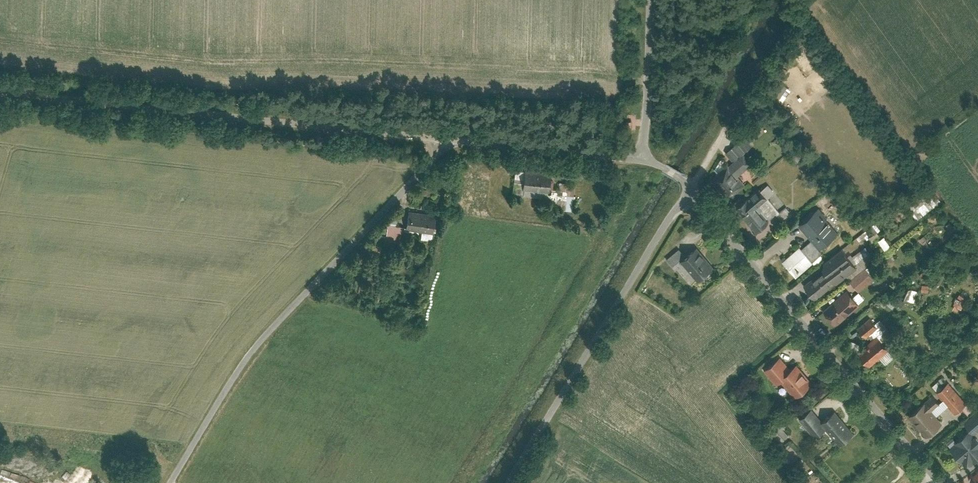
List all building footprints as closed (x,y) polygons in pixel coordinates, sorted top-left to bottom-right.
[(783,84),(775,99),(782,103),(791,88),(783,84)] [(735,159),(718,174),(734,194),(748,183),(741,174),(756,161),(739,142),(729,151),(735,159)] [(550,181),(525,179),(523,195),(548,198),(550,181)] [(762,187),(745,200),(743,213),(760,229),(781,210),(762,187)] [(802,245),(785,260),(799,276),(825,252),(821,249),(841,231),(821,207),(802,224),(813,238),(803,247),(802,245)] [(436,216),(415,213),(412,231),(433,234),(436,216)] [(399,242),(404,229),(393,225),(388,238),(399,242)] [(879,239),(884,249),(890,246),(885,236),(879,239)] [(699,245),(683,259),(701,279),(716,265),(699,245)] [(826,267),(805,283),(819,299),(860,265),(845,247),(827,261),(826,267)] [(867,267),(852,279),(860,289),(875,277),(867,267)] [(920,290),(911,286),(907,298),(915,301),(920,290)] [(849,288),(825,308),(839,325),(862,303),(849,288)] [(893,307),(899,297),(891,292),(885,302),(893,307)] [(969,296),(962,292),(956,303),(964,306),(969,296)] [(873,317),(860,327),(867,336),(880,326),(873,317)] [(881,335),(862,351),(872,364),(892,348),(881,335)] [(816,381),(799,363),(789,370),(778,357),(761,370),(774,384),(782,377),(799,396),(816,381)] [(951,381),(939,392),(957,412),(969,402),(951,381)] [(933,409),(941,402),(934,394),(926,401),(933,409)] [(926,401),(911,414),(929,435),(945,422),(933,409),(926,401)] [(814,409),(802,418),(816,435),(828,425),(824,421),(814,409)] [(838,409),(824,421),(828,425),(843,444),(857,432),(838,409)] [(967,421),(977,432),(977,431),(977,411),(967,421)] [(954,447),(966,462),(976,462),(977,460),(977,435),(973,429),(954,447)]
